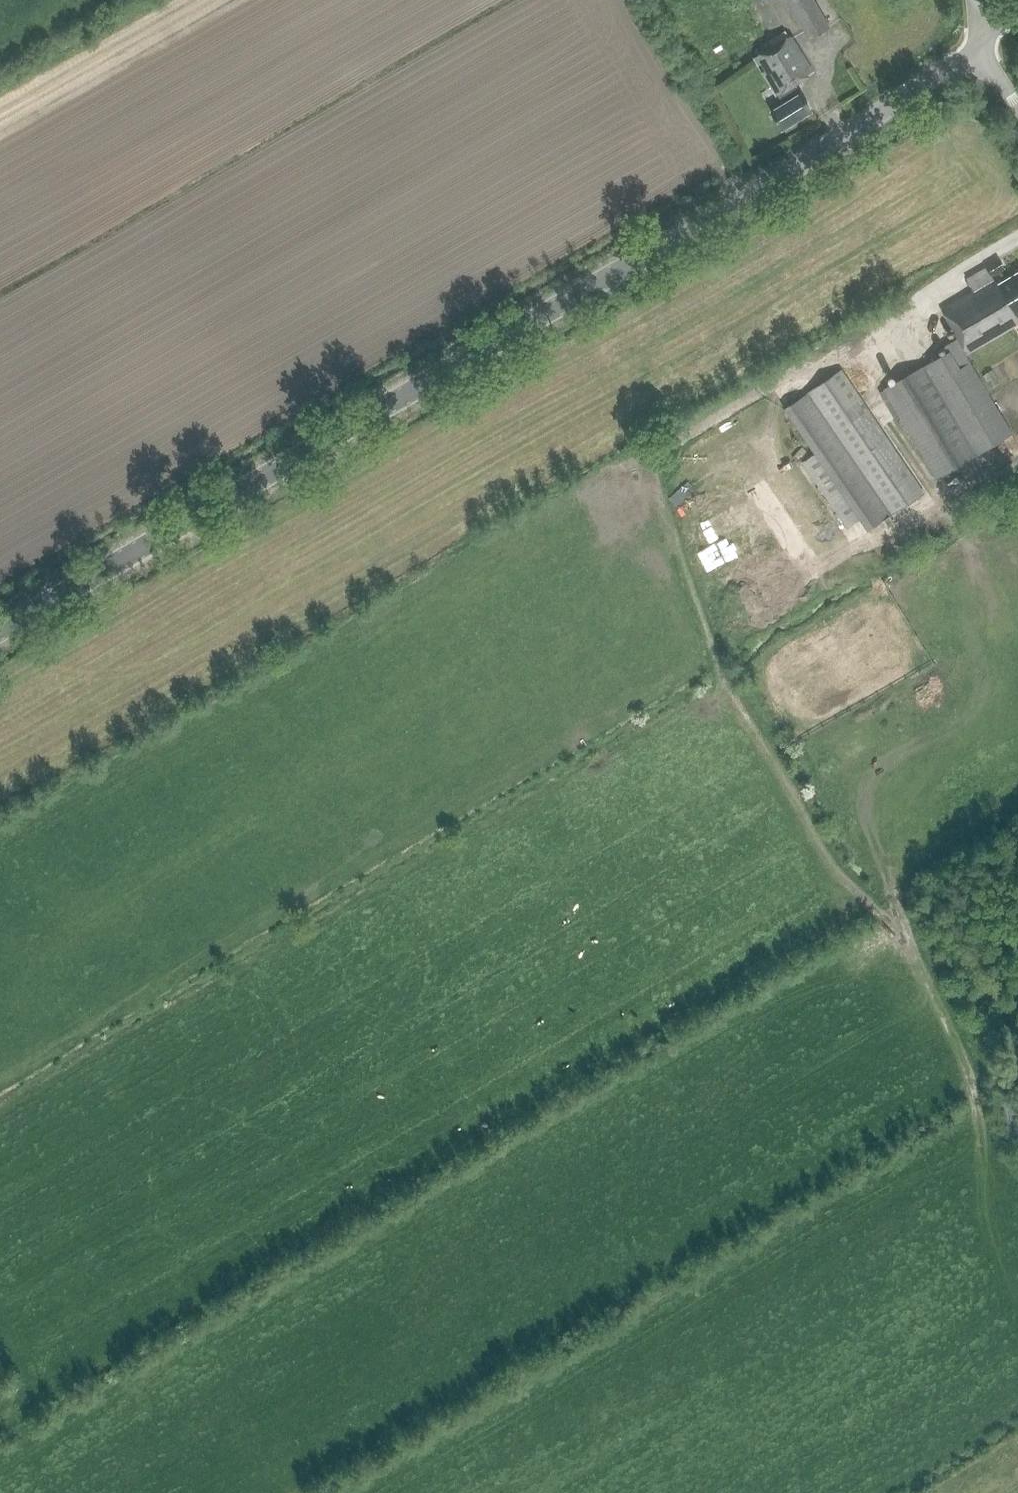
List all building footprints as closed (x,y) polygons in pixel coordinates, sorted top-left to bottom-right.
[(813,0),(786,0),(810,39),(829,27),(813,0)] [(813,73),(790,37),(756,58),(778,95),(784,104),(771,112),(782,130),(812,112),(795,84),(813,73)] [(991,276),(1003,269),(998,260),(986,268),(991,276)] [(997,285),(994,280),(941,311),(958,339),(944,348),(948,354),(885,392),(937,479),(1011,435),(964,356),(1017,324),(1017,321),(1016,318),(1017,316),(1017,273),(997,285)] [(841,370),(808,393),(808,394),(785,409),(868,531),(891,514),(924,493),(841,370)]
